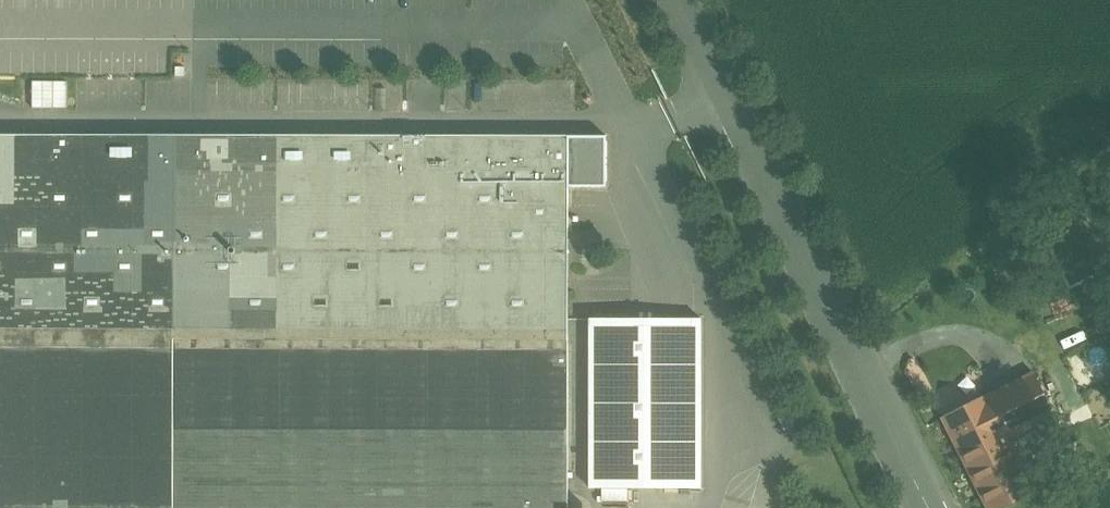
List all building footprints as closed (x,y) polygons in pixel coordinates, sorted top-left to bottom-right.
[(570,339),(570,188),(607,187),(608,136),(550,135),(550,136),(211,135),(210,135),(175,135),(0,134),(0,507),(569,507),(570,339)] [(592,487),(704,486),(703,318),(591,319),(592,487)] [(1035,372),(991,395),(1005,424),(1012,437),(1057,415),(1035,372)] [(990,394),(944,418),(959,448),(1005,424),(991,395),(990,394)] [(959,448),(989,507),(1006,507),(1039,491),(1012,437),(1005,424),(959,448)]
